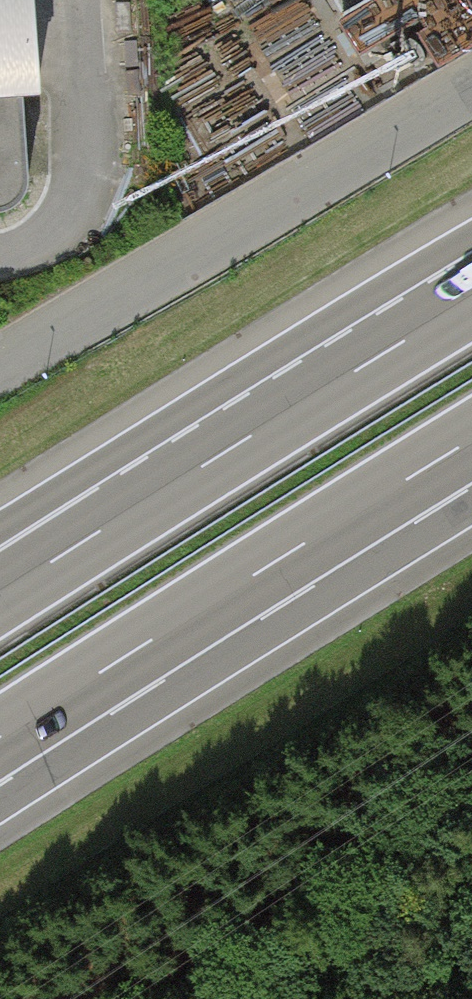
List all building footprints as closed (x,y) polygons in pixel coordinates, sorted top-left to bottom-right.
[(37,217),(24,0),(0,0),(0,219),(37,217)]
